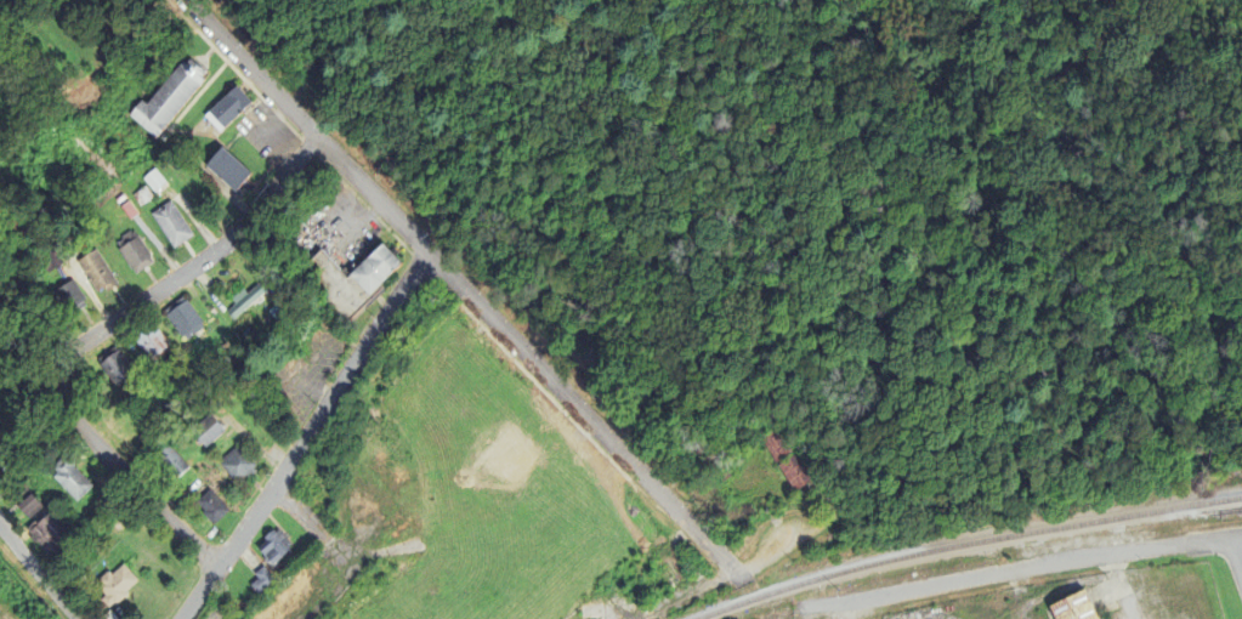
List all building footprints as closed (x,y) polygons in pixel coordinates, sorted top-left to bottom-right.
[(204,74),(179,55),(130,120),(155,139),(204,74)] [(249,103),(233,86),(202,116),(218,133),(249,103)] [(229,193),(247,176),(219,148),(201,166),(229,193)] [(146,215),(170,249),(189,236),(165,202),(146,215)] [(150,263),(131,232),(111,245),(130,275),(150,263)] [(340,321),(398,268),(377,245),(342,277),(317,250),(294,272),(340,321)] [(114,285),(92,250),(73,263),(95,297),(114,285)] [(83,306),(68,281),(48,293),(64,318),(83,306)] [(200,326),(181,298),(160,312),(180,340),(200,326)] [(129,340),(148,365),(168,350),(149,325),(129,340)] [(112,389),(132,374),(114,350),(95,366),(112,389)] [(219,431),(204,415),(185,433),(200,449),(219,431)] [(809,481),(777,424),(757,436),(789,493),(809,481)] [(170,478),(183,469),(162,439),(148,448),(170,478)] [(229,484),(251,473),(238,448),(217,458),(229,484)] [(88,486),(59,457),(43,472),(72,502),(88,486)] [(191,504),(211,524),(225,509),(205,490),(191,504)] [(37,505),(24,492),(11,504),(24,517),(37,505)] [(21,530),(46,555),(66,534),(42,509),(21,530)] [(270,563),(289,544),(271,526),(252,544),(270,563)] [(110,606),(135,578),(115,560),(90,588),(110,606)] [(270,579),(261,568),(246,581),(255,591),(270,579)] [(1084,587),(1047,602),(1054,618),(1097,618),(1084,587)]
